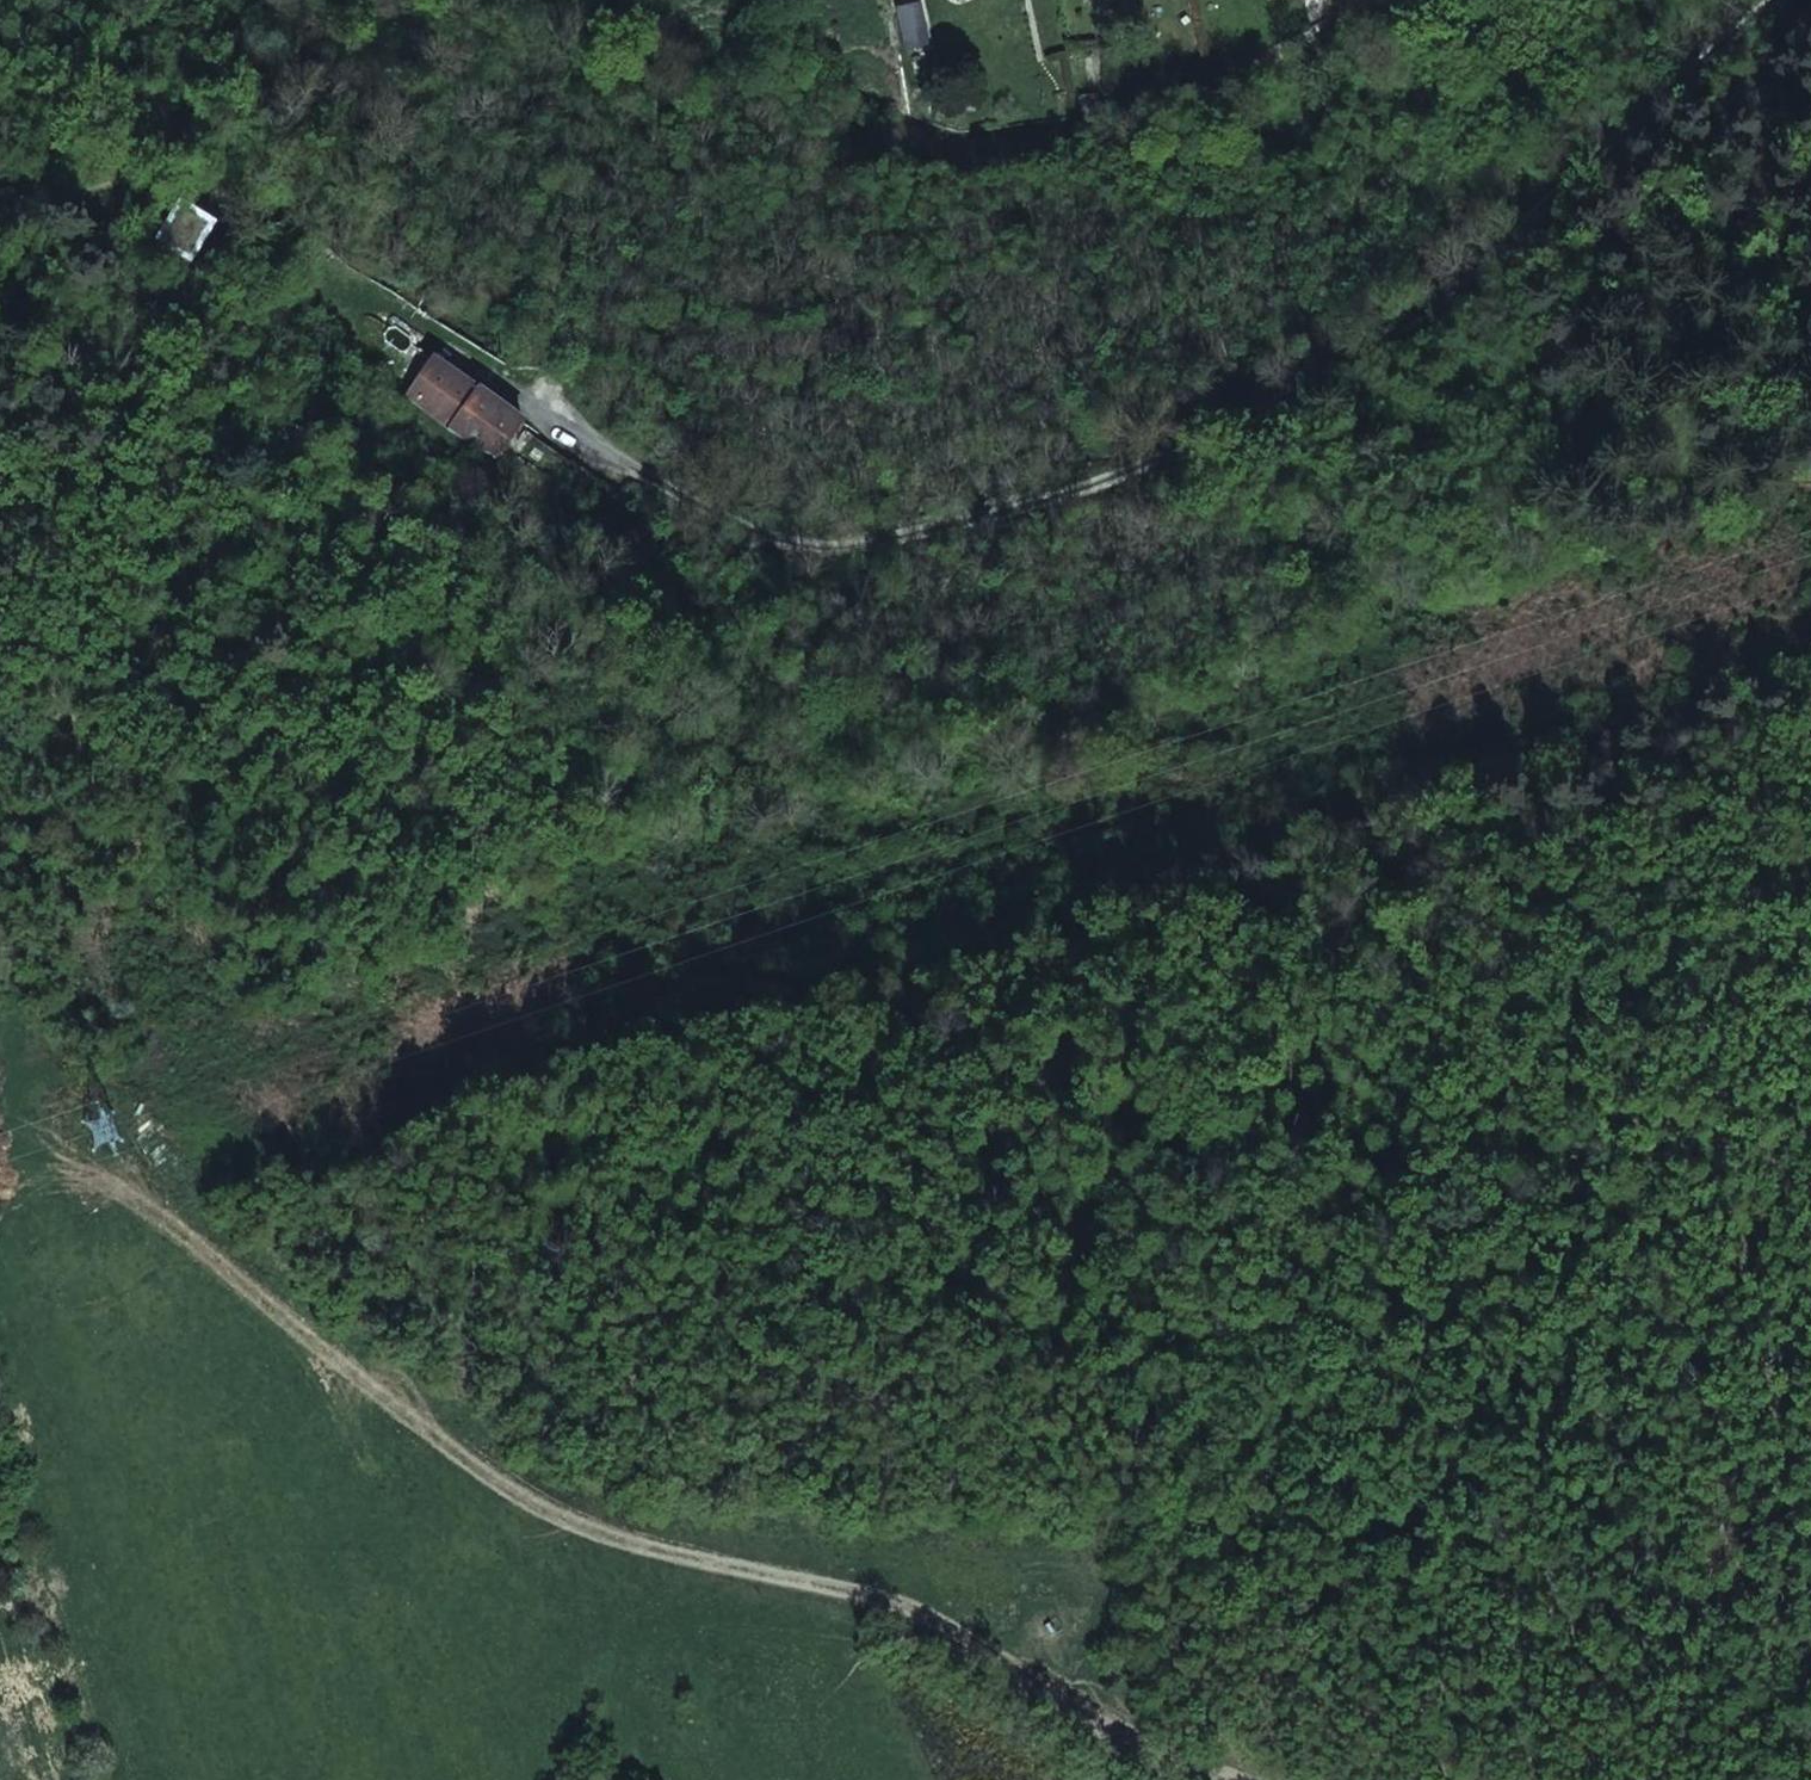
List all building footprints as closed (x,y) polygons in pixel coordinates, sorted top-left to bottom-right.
[(422,394),(443,421),(498,448),(522,416),(435,355),(422,394)]
